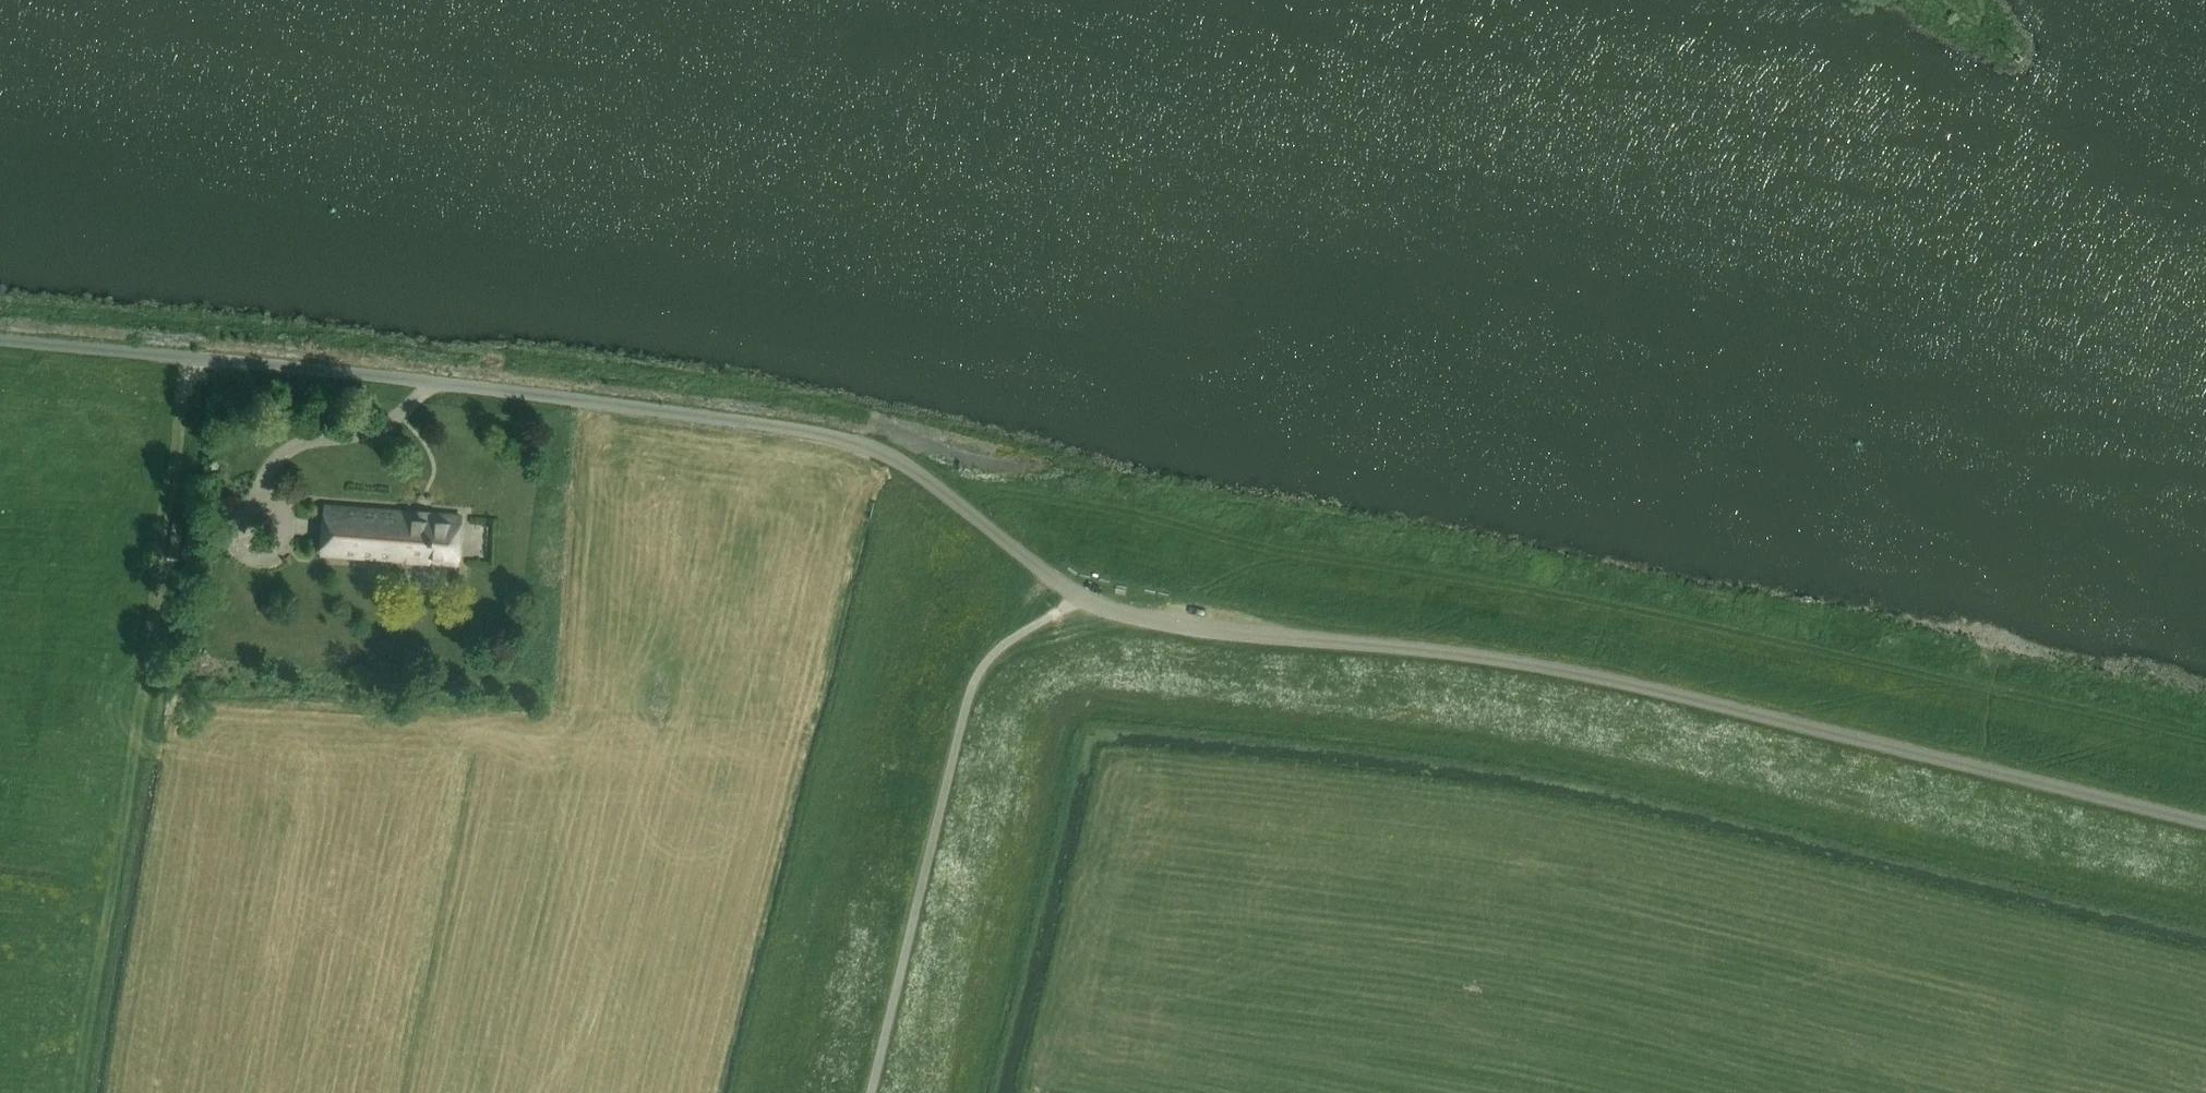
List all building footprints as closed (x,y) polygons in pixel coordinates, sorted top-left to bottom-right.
[(323,513),(320,560),(455,570),(459,523),(323,513)]
